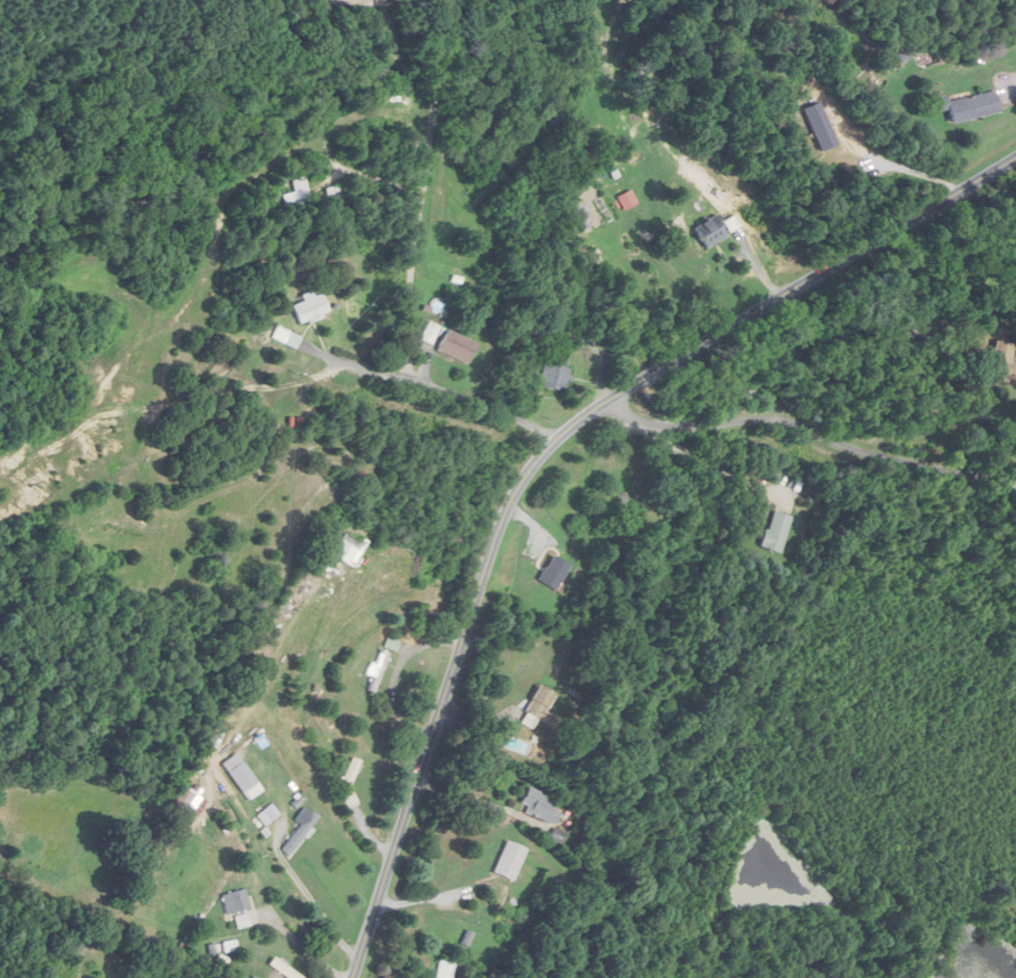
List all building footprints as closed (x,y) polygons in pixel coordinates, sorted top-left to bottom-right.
[(888,51),(902,64),(916,48),(902,36),(888,51)] [(951,123),(999,112),(994,89),(937,102),(940,112),(948,110),(951,123)] [(618,189),(622,199),(629,196),(625,186),(618,189)] [(284,195),(287,211),(313,205),(309,188),(284,195)] [(580,222),(588,235),(602,227),(594,214),(580,222)] [(703,247),(726,239),(718,217),(695,226),(703,247)] [(303,302),(293,306),(300,325),(329,313),(321,294),(313,297),(311,292),(301,296),(303,302)] [(432,345),(439,327),(428,323),(422,341),(432,345)] [(272,338),(296,350),(302,339),(278,326),(272,338)] [(477,343),(447,330),(438,351),(468,364),(477,343)] [(1011,364),(1014,344),(995,341),(989,379),(1015,384),(1015,365),(1011,364)] [(545,363),(540,386),(564,391),(572,358),(557,355),(555,366),(545,363)] [(782,554),(792,517),(772,511),(761,547),(782,554)] [(366,547),(344,533),(331,555),(352,569),(366,547)] [(556,591),(571,565),(553,555),(538,581),(556,591)] [(367,691),(376,694),(389,653),(380,650),(367,691)] [(534,730),(541,718),(542,719),(556,695),(540,686),(520,723),(534,730)] [(352,790),(363,762),(352,758),(341,786),(352,790)] [(204,790),(196,785),(192,789),(188,786),(175,803),(196,819),(208,802),(199,796),(204,790)] [(553,825),(559,814),(551,810),(555,802),(528,788),(518,807),(553,825)] [(318,818),(311,812),(283,850),(290,855),(318,818)] [(526,850),(506,842),(492,873),(512,882),(526,850)] [(228,915),(249,909),(244,890),(223,897),(228,915)] [(276,958),(270,965),(287,977),(301,977),(276,958)] [(438,961),(437,977),(453,977),(454,963),(438,961)]
